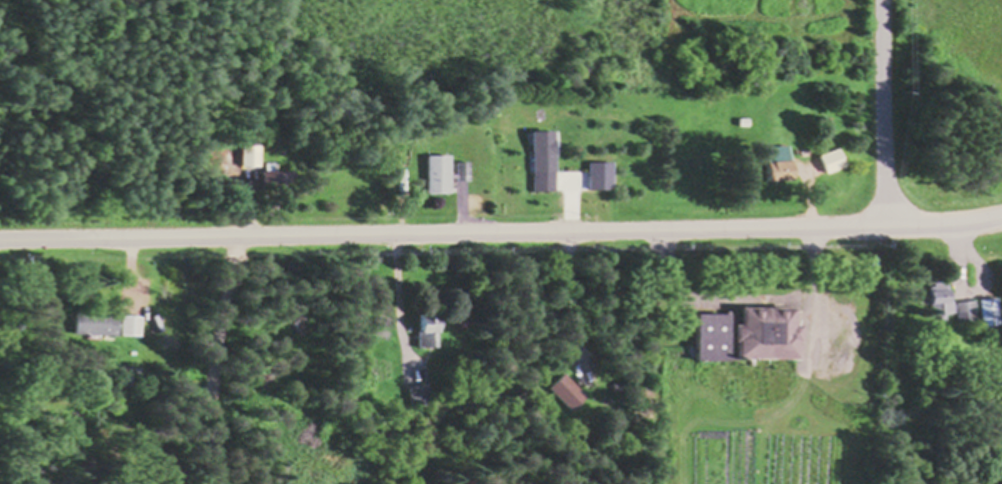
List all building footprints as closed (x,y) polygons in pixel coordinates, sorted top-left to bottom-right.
[(549,132),(526,132),(526,192),(550,192),(549,132)] [(257,146),(239,146),(239,168),(257,168),(257,146)] [(783,146),(751,147),(752,183),(784,181),(783,146)] [(444,195),(444,156),(420,156),(420,195),(444,195)] [(285,172),(263,172),(248,172),(248,188),(285,187),(285,172)] [(951,323),(973,321),(971,301),(946,303),(945,281),(922,283),(924,316),(951,314),(951,323)] [(719,314),(685,313),(685,359),(787,360),(787,307),(726,307),(726,323),(719,323),(719,314)] [(430,310),(407,315),(413,349),(436,345),(430,310)] [(114,313),(69,314),(70,337),(114,337),(114,313)] [(138,316),(117,316),(117,337),(137,337),(138,316)] [(582,397),(558,372),(542,388),(566,412),(582,397)]
